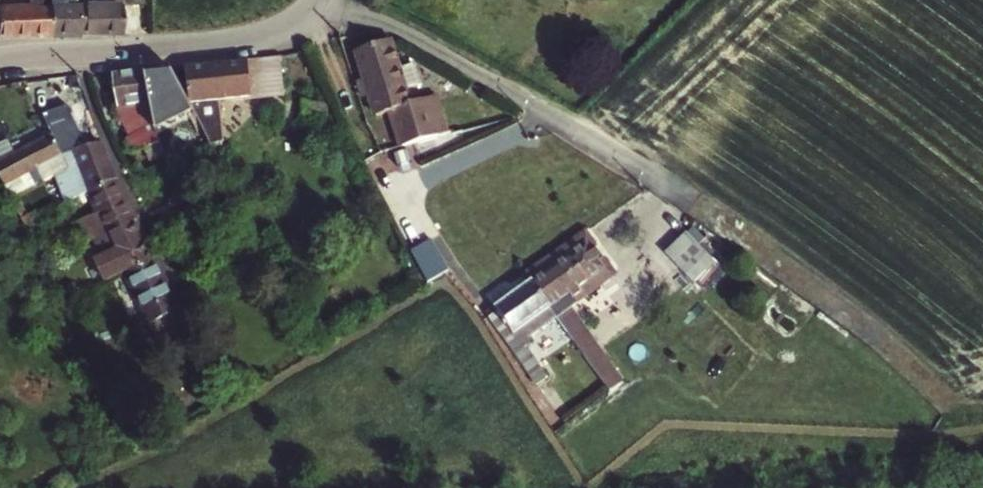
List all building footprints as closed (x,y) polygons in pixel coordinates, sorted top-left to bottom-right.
[(51,38),(51,0),(36,0),(36,6),(0,6),(0,39),(51,38)] [(82,37),(81,5),(81,0),(51,0),(51,38),(82,37)] [(81,5),(82,37),(124,37),(122,5),(128,5),(128,0),(122,0),(122,1),(109,1),(110,5),(81,5)] [(378,115),(390,112),(396,129),(425,121),(420,106),(407,109),(402,93),(418,88),(410,63),(394,67),(386,43),(358,53),(367,80),(362,81),(367,98),(373,97),(378,115)] [(189,103),(190,104),(282,96),(279,59),(244,63),(191,68),(186,68),(189,103)] [(171,67),(144,70),(152,126),(198,119),(190,104),(189,103),(171,67)] [(118,109),(104,123),(124,178),(125,180),(139,175),(131,154),(155,146),(152,126),(144,70),(113,75),(118,109)] [(396,129),(402,150),(431,142),(425,121),(396,129)] [(4,187),(64,159),(73,155),(86,150),(75,126),(63,132),(64,136),(0,166),(0,180),(4,187)] [(116,180),(102,143),(86,150),(73,155),(86,195),(116,180)] [(116,180),(86,195),(107,235),(137,220),(116,180)] [(111,283),(127,275),(156,260),(137,220),(107,235),(116,255),(101,263),(111,283)] [(665,253),(685,283),(731,251),(700,229),(665,253)] [(586,235),(530,275),(536,283),(591,242),(586,235)] [(432,242),(412,253),(428,283),(449,271),(432,242)] [(536,283),(553,307),(608,266),(591,242),(536,283)] [(152,325),(181,310),(156,260),(127,275),(152,325)] [(702,274),(710,285),(728,271),(719,260),(702,274)] [(608,266),(553,307),(559,315),(614,274),(608,266)] [(501,313),(491,320),(525,368),(542,392),(556,382),(534,352),(539,349),(535,343),(564,322),(559,315),(553,307),(536,283),(499,309),(501,313)]
